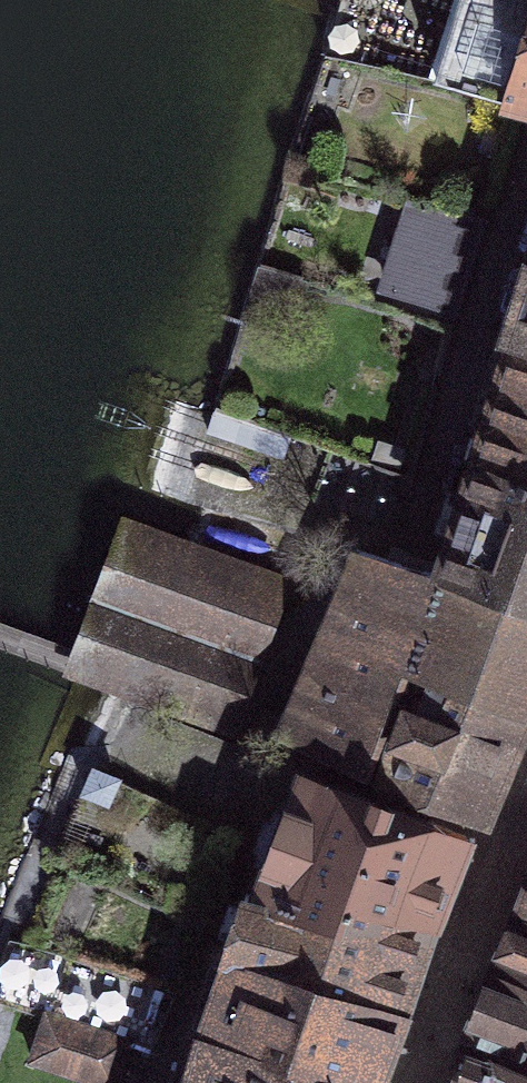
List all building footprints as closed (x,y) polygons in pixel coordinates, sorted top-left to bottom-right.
[(439,78),(526,107),(526,0),(465,0),(439,78)] [(421,206),(389,291),(450,314),(483,229),(421,206)] [(511,346),(526,351),(526,300),(511,346)] [(477,459),(526,478),(526,351),(511,346),(477,459)] [(477,459),(452,536),(526,566),(526,478),(477,459)] [(126,527),(71,661),(231,728),(285,587),(126,527)] [(448,550),(439,579),(526,612),(526,566),(452,536),(448,550)] [(439,579),(355,553),(286,736),(327,753),(380,776),(420,673),(521,709),(526,695),(526,612),(439,579)] [(521,709),(420,673),(380,776),(477,814),(521,709)] [(434,926),(463,840),(301,780),(256,898),(338,920),(345,900),(434,926)] [(526,918),(526,890),(516,914),(526,918)] [(256,898),(248,896),(230,957),(319,979),(317,992),(399,1017),(424,950),(434,926),(345,900),(338,920),(256,898)] [(495,969),(526,981),(526,918),(516,914),(495,969)] [(230,957),(207,1035),(339,1082),(376,1082),(399,1017),(317,992),(319,979),(230,957)] [(526,1070),(526,981),(495,969),(468,1047),(526,1070)] [(49,1016),(33,1059),(96,1082),(112,1082),(126,1045),(49,1016)] [(207,1035),(193,1029),(177,1082),(339,1082),(207,1035)] [(468,1047),(455,1082),(526,1082),(526,1070),(468,1047)]
